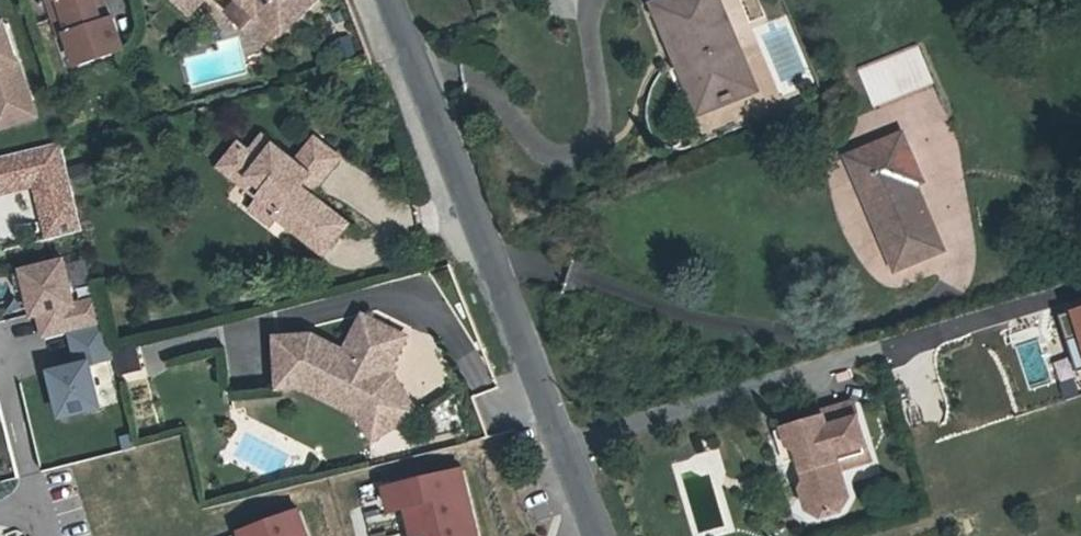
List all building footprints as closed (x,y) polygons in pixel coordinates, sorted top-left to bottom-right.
[(45,0),(60,36),(70,32),(85,67),(131,52),(119,17),(107,20),(101,0),(47,0),(45,0)] [(278,33),(256,12),(253,16),(236,0),(215,0),(226,10),(223,13),(262,50),(278,33)] [(253,16),(256,12),(278,33),(308,0),(236,0),(253,16)] [(664,15),(705,111),(753,89),(715,0),(698,0),(664,15)] [(0,26),(0,127),(41,117),(7,24),(0,26)] [(861,67),(874,106),(934,86),(921,47),(861,67)] [(257,160),(239,183),(256,197),(247,208),(267,224),(274,217),(323,257),(348,227),(308,195),(306,193),(305,184),(310,177),(294,164),(261,137),(248,153),(257,160)] [(337,159),(313,140),(294,164),(310,177),(305,184),(306,193),(308,195),(337,159)] [(902,140),(852,161),(898,269),(942,251),(914,185),(918,181),(902,140)] [(248,153),(235,143),(217,165),(239,183),(257,160),(248,153)] [(70,193),(75,214),(91,210),(86,189),(70,193)] [(88,258),(27,269),(40,343),(70,338),(76,368),(54,372),(64,427),(121,417),(99,292),(94,293),(88,258)] [(273,336),(276,377),(300,376),(368,409),(379,401),(393,423),(414,409),(390,374),(384,371),(402,335),(360,314),(342,350),(309,334),(273,336)] [(137,351),(117,356),(123,378),(143,372),(137,351)] [(300,376),(276,377),(276,386),(299,385),(356,413),(372,437),(393,423),(379,401),(368,409),(300,376)] [(239,389),(228,391),(232,409),(243,407),(239,389)] [(815,425),(788,433),(792,449),(800,454),(803,463),(806,475),(809,475),(811,485),(808,486),(804,493),(809,513),(824,521),(841,516),(849,502),(841,473),(872,465),(855,408),(820,418),(815,425)] [(792,449),(788,433),(780,435),(789,467),(803,463),(800,454),(792,449)] [(469,470),(386,490),(394,521),(411,517),(415,535),(485,535),(469,470)] [(247,535),(320,535),(312,512),(245,532),(247,535)]
